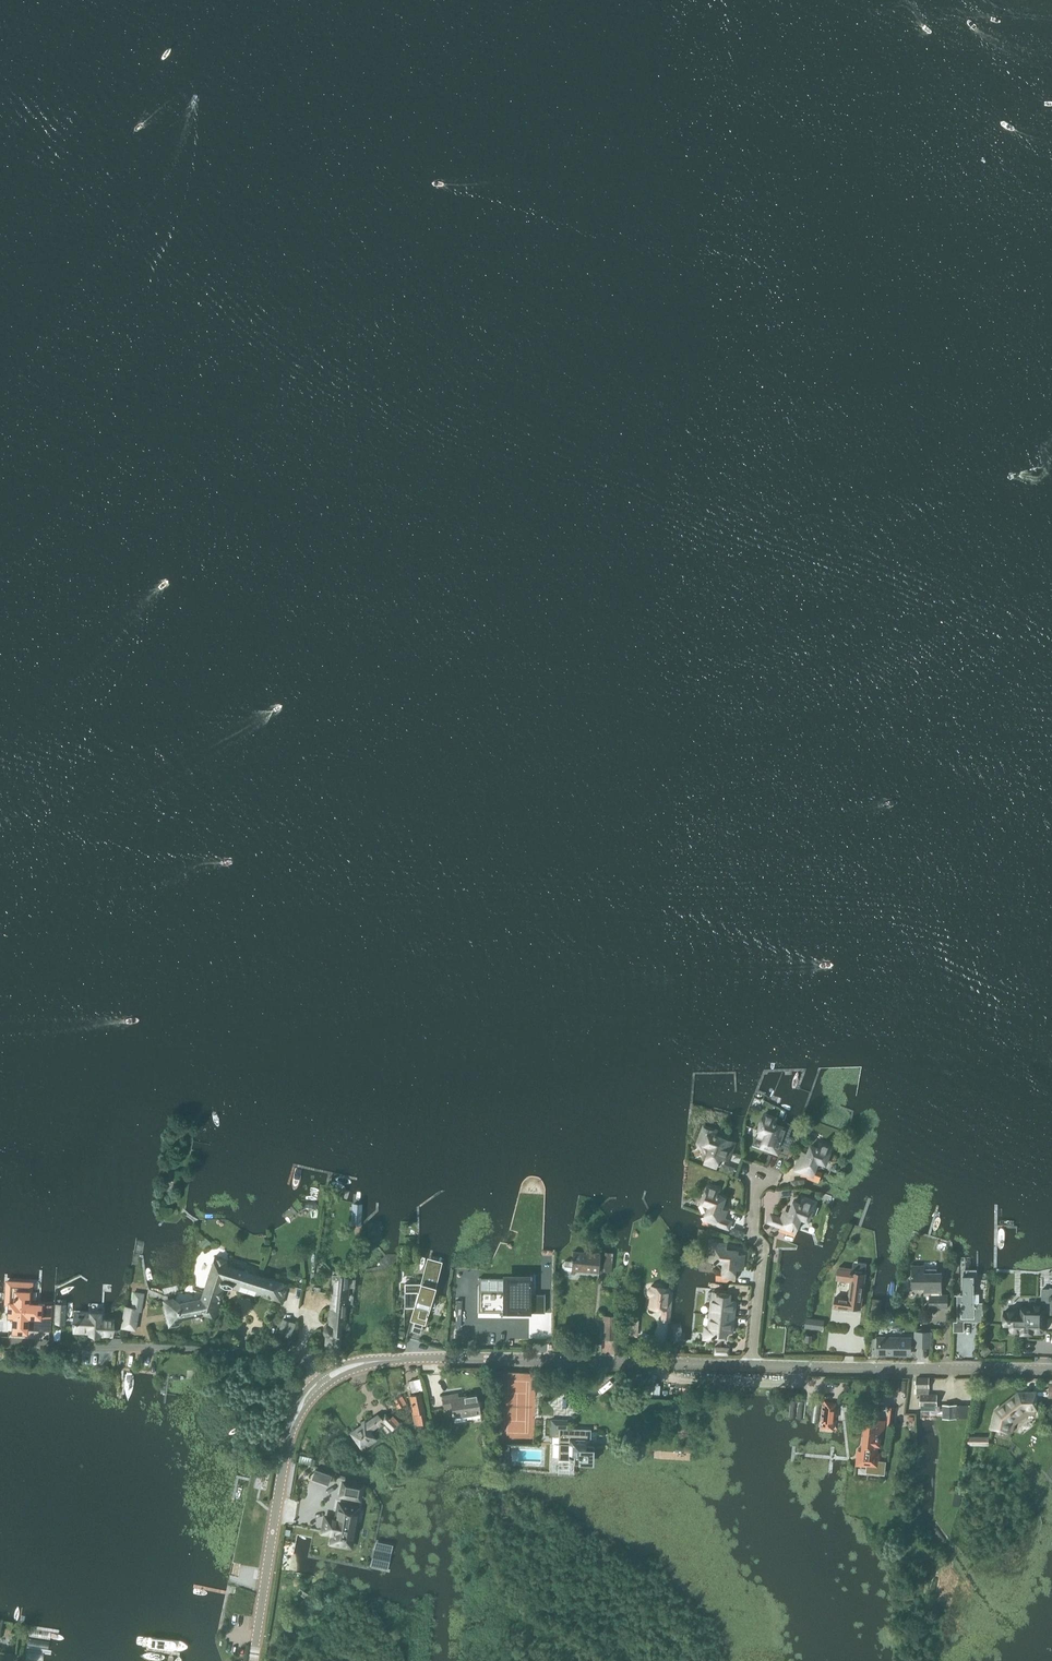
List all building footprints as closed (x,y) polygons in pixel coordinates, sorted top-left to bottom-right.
[(764,1113),(758,1130),(766,1133),(762,1142),(761,1148),(771,1151),(778,1154),(784,1139),(787,1140),(788,1136),(791,1129),(784,1127),(782,1126),(775,1123),(777,1118),(764,1113)] [(729,1161),(736,1143),(716,1135),(717,1132),(705,1127),(699,1143),(710,1147),(704,1164),(716,1168),(719,1161),(715,1160),(716,1157),(729,1161)] [(831,1149),(819,1144),(818,1148),(810,1145),(807,1154),(803,1152),(802,1156),(799,1155),(794,1170),(802,1173),(801,1177),(817,1183),(822,1171),(816,1168),(818,1161),(826,1164),(831,1149)] [(841,1168),(840,1165),(836,1163),(833,1165),(831,1169),(833,1172),(837,1173),(840,1172),(841,1168)] [(729,1229),(731,1221),(722,1218),(725,1210),(721,1209),(725,1198),(718,1195),(719,1191),(707,1187),(702,1202),(709,1205),(702,1224),(713,1229),(715,1224),(729,1229)] [(814,1205),(802,1200),(801,1204),(793,1201),(789,1212),(786,1211),(783,1219),(771,1215),(768,1222),(781,1227),(783,1221),(797,1227),(801,1218),(808,1220),(814,1205)] [(362,1224),(364,1203),(353,1202),(352,1224),(362,1224)] [(743,1269),(744,1255),(737,1254),(738,1250),(726,1249),(726,1245),(712,1244),(711,1261),(724,1262),(723,1272),(716,1271),(714,1281),(731,1283),(733,1268),(743,1269)] [(598,1273),(600,1253),(573,1251),(572,1261),(565,1260),(562,1263),(562,1267),(564,1270),(571,1271),(571,1274),(574,1275),(575,1271),(598,1273)] [(611,1272),(613,1252),(604,1251),(602,1271),(611,1272)] [(225,1265),(226,1261),(215,1258),(213,1264),(202,1299),(171,1306),(174,1319),(202,1313),(202,1312),(215,1316),(224,1287),(233,1288),(234,1286),(239,1288),(238,1290),(255,1296),(256,1293),(261,1276),(225,1265)] [(405,1291),(404,1307),(405,1307),(405,1306),(415,1306),(414,1309),(415,1309),(415,1308),(417,1308),(414,1319),(424,1321),(428,1307),(434,1307),(435,1307),(435,1294),(435,1293),(434,1293),(434,1294),(427,1291),(429,1285),(433,1286),(440,1263),(431,1261),(428,1260),(427,1264),(424,1272),(421,1283),(405,1283),(405,1291)] [(942,1294),(942,1271),(937,1271),(937,1267),(925,1267),(925,1264),(912,1264),(912,1287),(924,1287),(924,1294),(929,1294),(929,1307),(948,1307),(948,1294),(942,1294)] [(835,1295),(834,1308),(850,1310),(851,1307),(862,1309),(866,1273),(853,1272),(853,1267),(839,1266),(839,1268),(838,1267),(836,1280),(850,1282),(848,1296),(847,1297),(835,1295)] [(339,1345),(341,1323),(344,1323),(349,1272),(333,1270),(328,1326),(327,1326),(326,1327),(325,1328),(324,1329),(324,1331),(325,1333),(328,1335),(327,1344),(339,1345)] [(545,1313),(545,1294),(544,1294),(544,1295),(531,1295),(531,1274),(530,1274),(530,1279),(507,1279),(507,1292),(479,1291),(479,1285),(478,1285),(478,1312),(479,1312),(479,1311),(502,1311),(502,1314),(531,1314),(531,1312),(544,1312),(544,1313),(545,1313)] [(974,1293),(974,1275),(963,1275),(963,1302),(961,1302),(961,1318),(983,1318),(983,1302),(979,1302),(978,1293),(974,1293)] [(279,1301),(284,1284),(261,1276),(256,1293),(279,1301)] [(51,1305),(43,1304),(31,1304),(32,1285),(32,1283),(7,1281),(7,1284),(6,1303),(9,1304),(9,1316),(14,1316),(13,1332),(26,1332),(27,1317),(50,1318),(50,1310),(51,1305)] [(669,1323),(671,1292),(665,1291),(665,1288),(652,1287),(652,1288),(650,1288),(648,1289),(647,1291),(647,1293),(648,1295),(649,1296),(651,1297),(650,1308),(662,1310),(661,1322),(669,1323)] [(1004,1325),(1011,1325),(1011,1330),(1022,1331),(1022,1332),(1032,1332),(1032,1331),(1043,1331),(1044,1312),(1051,1312),(1051,1313),(1051,1288),(1051,1289),(1042,1289),(1042,1305),(1032,1305),(1032,1308),(1022,1308),(1022,1311),(1004,1311),(1004,1325)] [(720,1293),(720,1291),(718,1291),(718,1293),(713,1292),(712,1300),(712,1305),(713,1305),(712,1314),(734,1316),(736,1304),(730,1303),(731,1294),(720,1293)] [(142,1310),(145,1294),(135,1292),(133,1302),(135,1302),(134,1308),(126,1307),(123,1327),(136,1330),(140,1310),(142,1310)] [(68,1308),(68,1303),(56,1302),(56,1308),(56,1322),(67,1323),(68,1308)] [(114,1337),(115,1318),(104,1317),(104,1311),(77,1309),(76,1333),(89,1333),(89,1335),(114,1337)] [(733,1329),(734,1316),(712,1314),(711,1323),(710,1323),(709,1328),(710,1328),(709,1335),(713,1336),(713,1337),(715,1338),(716,1336),(727,1337),(728,1328),(733,1329)] [(615,1338),(616,1327),(612,1327),(613,1317),(603,1316),(603,1338),(615,1338)] [(230,1332),(233,1322),(223,1319),(220,1328),(230,1332)] [(286,1334),(291,1321),(285,1319),(280,1331),(280,1332),(285,1334),(286,1334)] [(800,1321),(799,1329),(815,1330),(815,1322),(800,1321)] [(964,1321),(954,1321),(954,1331),(964,1331),(964,1321)] [(930,1346),(930,1331),(916,1331),(916,1346),(930,1346)] [(909,1354),(910,1338),(879,1338),(879,1354),(909,1354)] [(727,1356),(727,1347),(713,1347),(712,1355),(727,1356)] [(985,1356),(990,1352),(986,1347),(980,1352),(985,1356)] [(936,1404),(937,1394),(928,1394),(928,1377),(917,1377),(916,1394),(920,1394),(920,1404),(936,1404)] [(410,1393),(422,1390),(419,1379),(408,1381),(410,1393)] [(458,1398),(458,1393),(442,1396),(444,1409),(451,1408),(452,1416),(479,1412),(477,1395),(458,1398)] [(998,1413),(994,1427),(1008,1431),(1010,1421),(1026,1408),(1036,1408),(1036,1395),(1020,1395),(1019,1393),(996,1410),(998,1413)] [(427,1424),(420,1394),(411,1396),(415,1415),(417,1414),(419,1425),(427,1424)] [(396,1408),(405,1403),(400,1396),(392,1401),(396,1408)] [(802,1418),(804,1401),(789,1400),(788,1416),(802,1418)] [(817,1422),(820,1401),(812,1400),(810,1421),(817,1422)] [(833,1430),(836,1402),(822,1400),(819,1428),(833,1430)] [(679,1403),(667,1408),(671,1417),(683,1413),(679,1403)] [(969,1418),(969,1405),(943,1404),(943,1418),(969,1418)] [(890,1406),(887,1427),(893,1428),(895,1407),(890,1406)] [(390,1419),(386,1414),(381,1417),(378,1415),(367,1421),(366,1419),(361,1423),(362,1425),(351,1433),(353,1436),(361,1446),(367,1442),(369,1445),(376,1440),(370,1431),(384,1422),(392,1431),(399,1424),(392,1416),(390,1419)] [(883,1438),(885,1421),(866,1419),(862,1451),(858,1450),(856,1466),(880,1469),(882,1453),(878,1452),(878,1445),(880,1445),(881,1438),(883,1438)] [(558,1459),(576,1460),(590,1460),(591,1447),(591,1445),(586,1445),(586,1440),(596,1440),(596,1431),(591,1431),(591,1429),(568,1429),(568,1421),(552,1420),(552,1436),(559,1437),(559,1447),(558,1459)] [(498,1447),(498,1463),(508,1463),(508,1447),(498,1447)] [(311,1465),(313,1459),(300,1456),(298,1462),(311,1465)] [(358,1491),(359,1485),(346,1483),(344,1495),(361,1498),(363,1498),(364,1492),(358,1491)] [(956,1491),(953,1504),(960,1506),(963,1493),(956,1491)] [(326,1518),(324,1531),(334,1533),(332,1542),(350,1545),(357,1508),(340,1504),(337,1520),(326,1518)] [(388,1569),(392,1546),(375,1543),(372,1566),(388,1569)]
